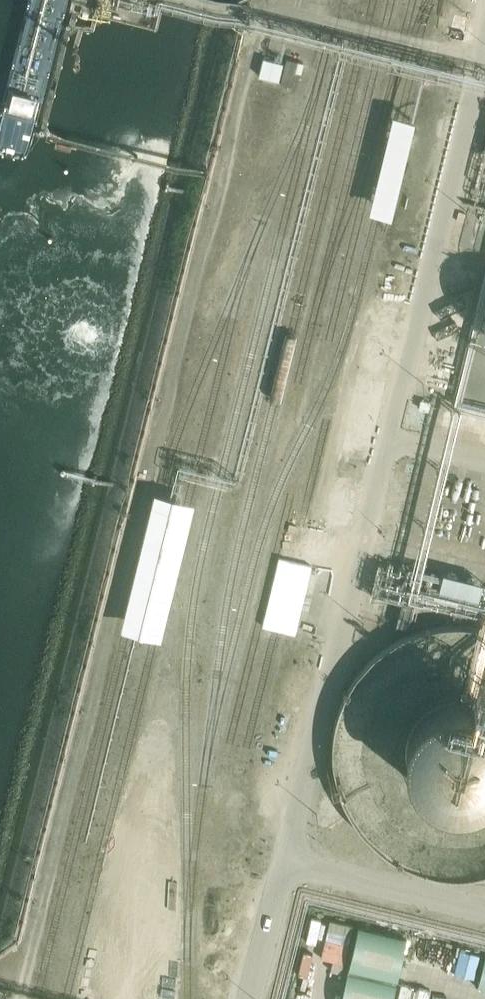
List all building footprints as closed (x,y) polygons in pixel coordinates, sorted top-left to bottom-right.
[(292,87),(298,63),(287,60),(281,84),(292,87)] [(393,115),(369,212),(391,217),(414,120),(393,115)] [(194,508),(152,497),(117,636),(159,646),(194,508)] [(413,605),(402,603),(402,602),(396,627),(407,629),(413,605)] [(483,714),(477,711),(469,708),(460,708),(449,708),(440,711),(431,715),(422,723),(414,732),(410,741),(408,750),(407,760),(408,770),(410,778),(414,787),(421,795),(429,802),(434,806),(440,808),(449,811),(459,812),(469,811),(477,808),(484,805),(484,715),(483,714)] [(357,931),(348,968),(396,980),(406,943),(357,931)] [(341,998),(392,998),(395,986),(347,974),(341,998)]
